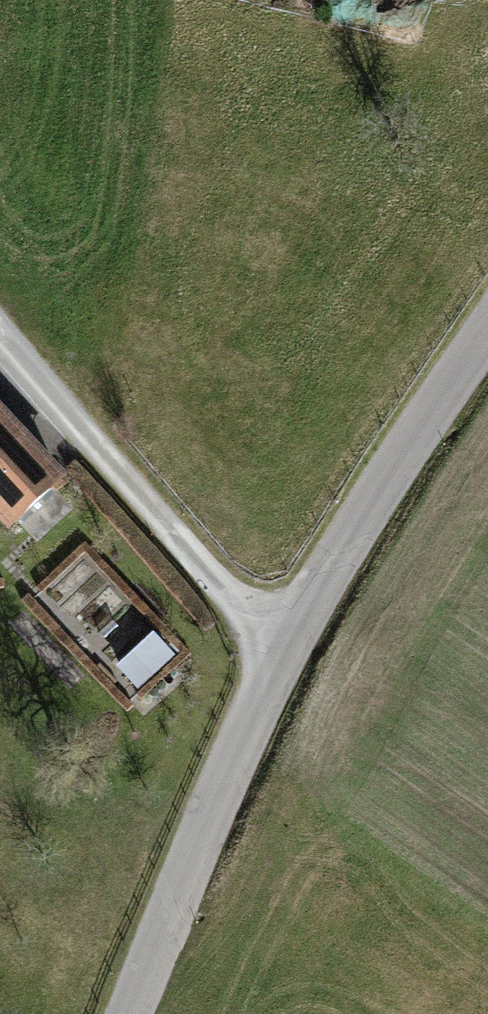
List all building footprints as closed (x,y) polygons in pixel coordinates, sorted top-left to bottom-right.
[(0,416),(0,516),(9,525),(59,479),(0,416)] [(176,653),(154,630),(116,664),(138,688),(176,653)]
